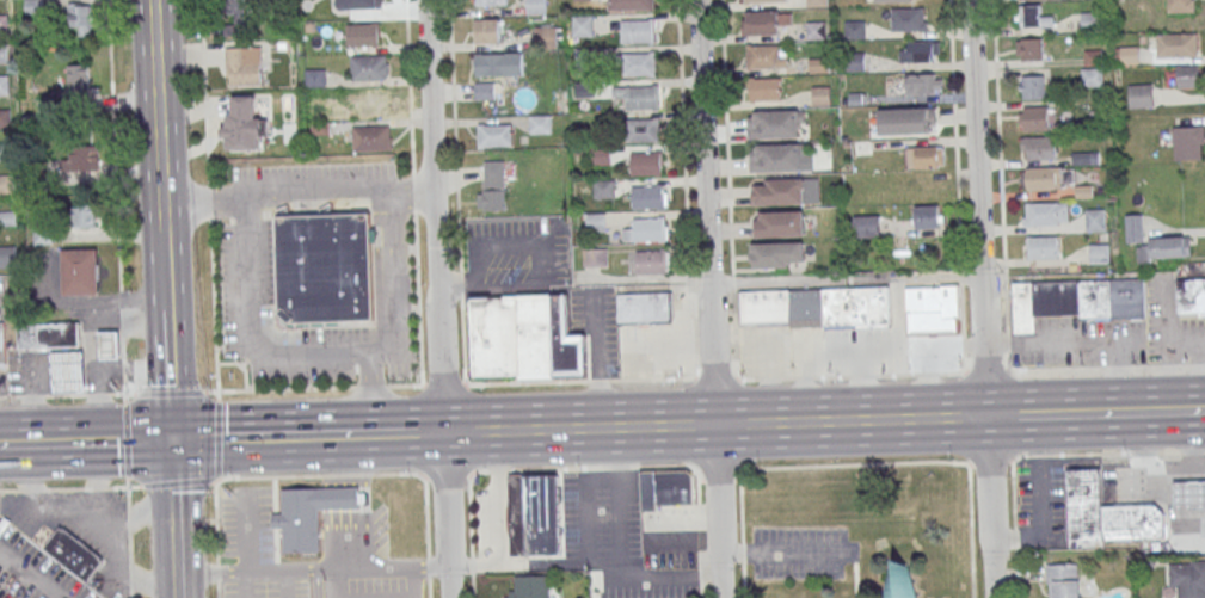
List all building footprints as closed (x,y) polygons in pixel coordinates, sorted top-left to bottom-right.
[(234,15),(234,24),(224,24),(224,36),(247,36),(247,0),(224,0),(224,15),(234,15)] [(377,17),(377,0),(354,0),(354,17),(377,17)] [(546,15),(546,0),(526,0),(526,15),(546,15)] [(609,12),(609,0),(654,0),(654,11),(609,12)] [(1198,12),(1198,0),(1167,0),(1167,12),(1198,12)] [(26,14),(41,14),(41,1),(26,1),(26,14)] [(1042,4),(1016,4),(1016,26),(1053,26),(1053,16),(1042,16),(1042,4)] [(93,5),(68,5),(68,28),(79,28),(79,37),(93,37),(93,5)] [(927,31),(927,8),(891,8),(891,31),(927,31)] [(1102,32),(1102,11),(1081,11),(1081,32),(1102,32)] [(777,13),(779,36),(749,37),(748,13),(777,13)] [(572,18),(594,17),(595,36),(573,36),(572,18)] [(500,43),(500,20),(474,20),(474,43),(500,43)] [(654,20),(656,43),(623,44),(622,21),(654,20)] [(809,23),(825,21),(826,39),(809,41),(809,23)] [(846,23),(865,21),(866,39),(847,39),(846,23)] [(347,24),(347,46),(380,46),(380,24),(347,24)] [(535,47),(561,47),(561,28),(535,28),(535,47)] [(1157,57),(1199,57),(1199,33),(1157,33),(1157,57)] [(1044,60),(1044,38),(1016,38),(1016,60),(1044,60)] [(940,40),(900,40),(900,62),(940,61),(940,40)] [(780,45),(780,57),(788,56),(789,68),(749,69),(748,47),(780,45)] [(1120,63),(1139,63),(1139,46),(1120,46),(1120,63)] [(262,48),(225,48),(225,86),(262,86),(262,48)] [(846,53),(866,53),(866,72),(847,72),(846,53)] [(523,54),(475,54),(475,76),(523,76),(523,54)] [(656,54),(657,76),(625,78),(623,55),(656,54)] [(352,80),(387,80),(387,56),(352,56),(352,80)] [(89,65),(67,65),(67,95),(89,95),(89,65)] [(1199,65),(1178,65),(1178,87),(1199,87),(1199,65)] [(324,71),(307,71),(307,86),(324,86),(324,71)] [(906,93),(943,93),(943,74),(906,74),(906,93)] [(10,95),(0,95),(0,76),(8,75),(10,95)] [(1020,75),(1020,98),(1045,98),(1045,75),(1020,75)] [(781,79),(781,101),(751,103),(751,79),(781,79)] [(1154,108),(1154,83),(1129,83),(1129,108),(1154,108)] [(493,85),(476,85),(476,98),(493,98),(493,85)] [(659,87),(659,110),(627,111),(627,88),(659,87)] [(812,87),(831,87),(831,106),(813,106),(812,87)] [(357,111),(391,111),(391,91),(357,91),(357,111)] [(267,138),(267,120),(255,119),(255,97),(226,96),(226,150),(259,151),(259,138),(267,138)] [(1055,130),(1055,106),(1019,106),(1019,130),(1055,130)] [(880,108),(880,133),(938,133),(938,108),(880,108)] [(11,129),(0,129),(0,110),(10,110),(11,129)] [(749,110),(749,138),(804,138),(804,110),(749,110)] [(550,133),(550,117),(531,116),(531,133),(550,133)] [(659,119),(660,143),(628,143),(627,121),(659,119)] [(478,125),(478,147),(512,147),(512,125),(478,125)] [(1204,126),(1174,126),(1174,159),(1204,159),(1204,126)] [(354,127),(354,152),(390,151),(390,127),(354,127)] [(1057,136),(1022,136),(1022,158),(1057,158),(1057,136)] [(12,161),(0,161),(0,142),(11,142),(12,161)] [(751,171),(808,171),(808,143),(751,143),(751,171)] [(945,167),(945,145),(907,145),(907,167),(945,167)] [(62,160),(63,176),(100,175),(100,146),(71,147),(72,160),(62,160)] [(592,165),(610,165),(610,149),(592,149),(592,165)] [(1100,164),(1100,151),(1072,151),(1072,164),(1100,164)] [(663,154),(664,177),(632,178),(631,155),(663,154)] [(29,161),(49,161),(50,180),(30,180),(29,161)] [(480,212),(505,212),(505,161),(481,161),(480,212)] [(1072,189),(1072,167),(1028,167),(1028,189),(1072,189)] [(13,195),(0,195),(0,176),(13,175),(13,195)] [(804,179),(753,179),(753,204),(804,204),(804,179)] [(594,198),(614,198),(614,182),(594,182),(594,198)] [(665,187),(665,210),(633,211),(633,189),(665,187)] [(1023,225),(1069,225),(1069,202),(1023,202),(1023,225)] [(914,228),(942,228),(942,204),(914,205),(914,228)] [(96,207),(74,207),(74,229),(96,229),(96,207)] [(1105,208),(1086,208),(1086,230),(1105,230),(1105,208)] [(805,236),(805,211),(755,211),(755,236),(805,236)] [(277,216),(281,310),(290,322),(375,319),(371,241),(376,241),(376,228),(370,228),(370,212),(277,216)] [(16,225),(15,213),(0,213),(0,226),(16,225)] [(605,214),(587,214),(587,230),(605,230),(605,214)] [(1127,242),(1137,242),(1138,260),(1191,257),(1190,235),(1145,237),(1143,214),(1125,214),(1127,242)] [(881,215),(853,215),(853,236),(881,236),(881,215)] [(666,218),(668,242),(635,243),(634,220),(666,218)] [(35,226),(54,224),(55,243),(35,245),(35,226)] [(1059,235),(1027,235),(1027,258),(1059,258),(1059,235)] [(1109,243),(1090,243),(1090,263),(1109,263),(1109,243)] [(788,246),(788,269),(756,270),(755,247),(788,246)] [(17,266),(0,266),(0,247),(16,247),(17,266)] [(98,296),(98,249),(61,249),(61,296),(98,296)] [(583,267),(607,267),(607,249),(583,249),(583,267)] [(668,274),(668,251),(635,251),(636,275),(668,274)] [(1013,282),(1145,278),(1146,319),(1080,321),(1080,315),(1035,315),(1035,332),(1014,332),(1013,282)] [(1204,315),(1204,278),(1177,279),(1178,315),(1204,315)] [(960,285),(906,286),(907,334),(961,333),(960,285)] [(741,290),(742,328),(891,326),(891,287),(741,290)] [(671,292),(617,295),(620,326),(672,322),(671,292)] [(470,297),(472,380),(588,377),(587,335),(570,335),(569,295),(470,297)] [(14,349),(14,325),(75,322),(75,346),(14,349)] [(94,332),(116,332),(117,360),(96,360),(94,332)] [(49,352),(80,351),(82,392),(50,393),(49,352)] [(1064,469),(1065,514),(1099,513),(1099,469),(1064,469)] [(641,509),(694,509),(694,471),(641,471),(641,509)] [(509,557),(561,556),(559,475),(507,476),(509,557)] [(1174,506),(1204,505),(1204,480),(1174,481),(1174,506)] [(282,488),(358,486),(358,506),(318,507),(319,550),(283,551),(283,526),(278,526),(278,513),(282,513),(282,488)] [(1101,504),(1101,535),(1150,535),(1166,535),(1166,504),(1101,504)] [(1065,540),(1065,514),(1099,513),(1100,540),(1065,540)] [(57,528),(100,560),(84,580),(42,548),(57,528)] [(1191,560),(1204,560),(1204,597),(1178,597),(1178,586),(1170,586),(1169,563),(1191,562),(1191,560)] [(906,563),(917,597),(880,597),(887,563),(898,561),(906,563)] [(1048,597),(1081,597),(1081,563),(1047,563),(1048,597)] [(504,597),(550,597),(549,576),(512,576),(512,597),(504,597)]
